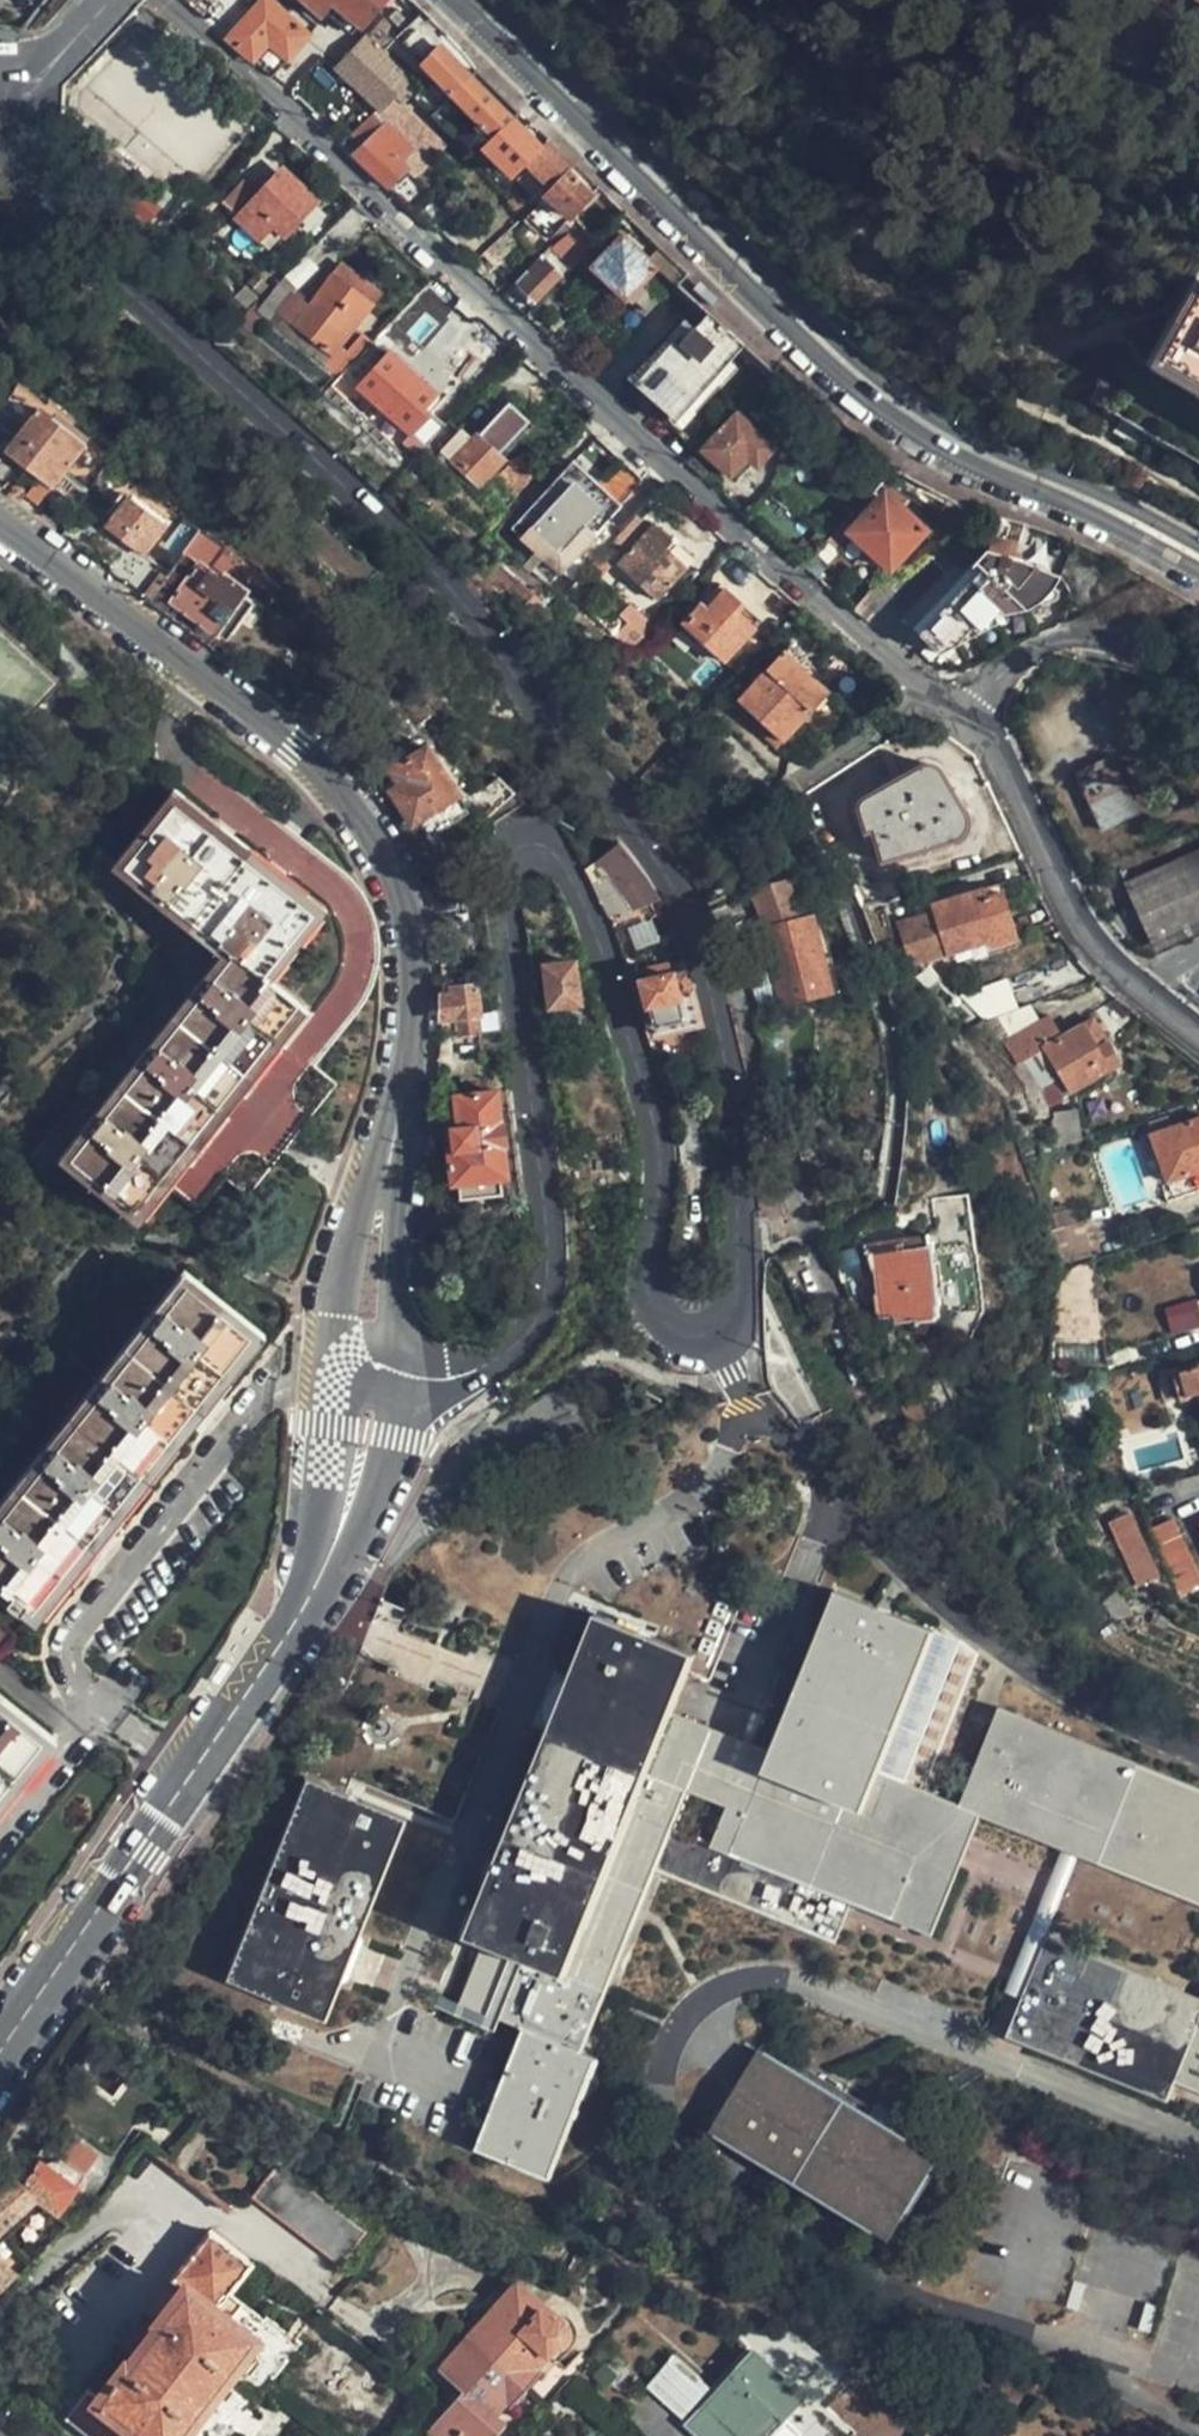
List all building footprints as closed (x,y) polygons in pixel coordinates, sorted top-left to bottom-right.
[(224,40),(251,63),(270,43),(287,56),(303,37),(263,0),(259,0),(224,40)] [(319,19),(334,4),(344,12),(341,16),(358,30),(386,0),(298,0),(319,19)] [(152,23),(140,11),(131,19),(144,33),(152,23)] [(431,78),(450,98),(469,78),(452,61),(459,54),(428,23),(409,40),(428,59),(422,68),(431,78)] [(347,56),(389,96),(407,78),(378,52),(364,39),(347,56)] [(373,110),(389,96),(347,56),(333,70),(342,79),(373,110)] [(389,96),(401,109),(413,99),(421,90),(407,78),(389,96)] [(469,78),(450,98),(492,140),(511,121),(469,78)] [(212,177),(240,128),(166,85),(137,133),(212,177)] [(384,127),(401,109),(389,96),(373,110),(347,136),(359,149),(352,157),(411,213),(428,194),(406,174),(395,165),(408,151),(384,127)] [(442,148),(401,109),(384,127),(408,151),(425,165),(442,148)] [(538,149),(511,121),(492,140),(483,150),(508,176),(521,164),(538,149)] [(395,165),(406,174),(408,170),(414,175),(425,165),(408,151),(395,165)] [(551,191),(566,175),(544,153),(528,169),(551,191)] [(312,201),(290,181),(287,184),(276,175),(251,202),(261,211),(258,215),(282,237),(312,201)] [(551,191),(527,215),(524,218),(547,239),(569,218),(588,196),(566,175),(551,191)] [(571,251),(579,260),(593,244),(578,230),(550,247),(553,253),(558,259),(571,251)] [(653,269),(643,260),(618,238),(589,269),(623,301),(653,269)] [(653,269),(671,286),(686,275),(656,246),(643,260),(653,269)] [(555,278),(560,281),(569,271),(558,259),(553,253),(542,265),(555,278)] [(532,302),(555,278),(542,265),(519,290),(532,302)] [(272,286),(253,304),(260,311),(275,322),(292,300),(272,286)] [(647,313),(661,297),(651,286),(636,303),(647,313)] [(306,311),(292,300),(275,322),(323,362),(363,317),(327,287),(306,311)] [(260,311),(253,304),(241,318),(246,324),(260,311)] [(721,387),(736,371),(730,365),(686,324),(661,351),(658,348),(631,378),(681,423),(716,384),(721,387)] [(430,442),(442,428),(422,409),(432,398),(383,353),(354,385),(421,451),(430,442)] [(1126,411),(1198,460),(1198,386),(1191,381),(1161,360),(1126,411)] [(51,489),(81,447),(33,412),(3,454),(51,489)] [(731,414),(697,452),(727,479),(749,456),(758,463),(771,449),(731,414)] [(448,423),(442,428),(430,442),(479,486),(502,462),(476,438),(471,444),(448,423)] [(516,523),(576,580),(617,533),(605,522),(619,506),(570,463),(516,523)] [(140,556),(161,527),(117,495),(102,514),(107,518),(101,527),(140,556)] [(881,497),(847,535),(887,571),(921,533),(881,497)] [(1061,584),(1082,551),(1054,539),(1008,523),(976,560),(967,568),(909,629),(942,659),(1016,624),(1050,610),(1056,603),(1061,584)] [(684,568),(661,546),(667,539),(650,524),(613,564),(653,600),(684,568)] [(839,528),(824,544),(833,551),(847,535),(839,528)] [(207,537),(196,530),(171,569),(181,575),(205,542),(207,537)] [(165,576),(151,595),(148,602),(161,612),(168,603),(212,634),(242,590),(219,574),(215,577),(196,563),(178,586),(165,576)] [(876,581),(891,595),(908,576),(899,568),(889,580),(876,581)] [(849,611),(865,624),(891,595),(876,581),(849,611)] [(734,613),(741,605),(722,588),(703,609),(697,604),(678,623),(721,662),(751,628),(734,613)] [(758,621),(741,605),(734,613),(751,628),(758,621)] [(631,653),(652,630),(634,614),(612,637),(631,653)] [(842,707),(779,651),(736,698),(790,750),(794,746),(801,752),(842,707)] [(402,757),(418,747),(412,738),(396,746),(402,757)] [(423,744),(418,747),(402,757),(395,762),(405,777),(387,790),(408,823),(455,793),(423,744)] [(1139,812),(1115,756),(1077,773),(1102,829),(1139,812)] [(889,862),(962,838),(966,834),(968,828),(970,822),(968,816),(935,769),(929,765),(924,765),(919,766),(864,803),(859,808),(857,812),(857,817),(859,821),(866,833),(874,829),(889,862)] [(199,786),(186,800),(179,811),(187,817),(135,882),(242,967),(179,1045),(80,1172),(144,1224),(167,1196),(216,1235),(280,1154),(358,1056),(342,1045),(358,1004),(362,984),(365,965),(365,930),(363,915),(357,896),(348,883),(336,870),(212,770),(199,786)] [(471,805),(489,826),(499,818),(520,803),(492,774),(461,797),(466,807),(471,805)] [(615,841),(583,868),(581,870),(589,889),(601,881),(606,886),(611,883),(630,908),(653,898),(639,874),(615,841)] [(1198,924),(1198,856),(1192,859),(1129,887),(1153,944),(1198,924)] [(825,981),(805,906),(794,909),(780,868),(750,881),(763,919),(759,921),(779,994),(825,981)] [(1014,942),(999,894),(982,899),(979,890),(898,916),(914,965),(987,942),(989,950),(1014,942)] [(636,920),(630,908),(612,915),(617,928),(636,920)] [(575,1002),(568,961),(540,965),(544,1006),(575,1002)] [(680,962),(662,966),(665,971),(635,980),(651,1031),(696,1019),(687,982),(680,962)] [(451,980),(439,984),(439,1019),(455,1020),(475,1021),(471,986),(453,991),(451,980)] [(1117,1065),(1105,1045),(1094,1051),(1079,1027),(1060,1039),(1047,1017),(1001,1045),(1015,1068),(1040,1052),(1067,1096),(1117,1065)] [(476,1035),(475,1021),(455,1020),(455,1034),(476,1035)] [(1094,1051),(1105,1045),(1091,1020),(1079,1027),(1094,1051)] [(445,1182),(453,1182),(483,1180),(497,1180),(500,1179),(497,1145),(501,1145),(498,1123),(494,1124),(491,1093),(448,1095),(451,1128),(445,1128),(446,1148),(441,1149),(445,1182)] [(1150,1138),(1169,1191),(1198,1180),(1198,1120),(1150,1138)] [(483,1180),(453,1182),(454,1202),(499,1200),(497,1180),(483,1180)] [(936,1228),(943,1309),(980,1306),(971,1193),(931,1196),(933,1228),(936,1228)] [(942,1306),(935,1249),(904,1250),(903,1243),(868,1249),(872,1272),(879,1318),(893,1317),(894,1323),(912,1322),(913,1325),(936,1307),(942,1306)] [(1075,1295),(1059,1292),(1044,1373),(1060,1376),(1075,1295)] [(269,1348),(206,1295),(0,1554),(0,1580),(28,1602),(52,1622),(269,1348)] [(1173,1330),(1198,1324),(1198,1301),(1168,1308),(1173,1330)] [(1172,1381),(1181,1406),(1198,1400),(1198,1372),(1172,1381)] [(1143,1553),(1127,1520),(1108,1530),(1124,1563),(1143,1553)] [(1172,1530),(1151,1541),(1179,1600),(1198,1590),(1198,1586),(1172,1530)] [(958,1642),(844,1597),(786,1757),(776,1780),(883,1823),(899,1785),(958,1642)] [(715,1667),(600,1623),(475,1942),(590,1987),(635,1871),(715,1667)] [(47,1744),(29,1730),(0,1706),(0,1801),(47,1744)] [(1008,1713),(968,1813),(991,1822),(1060,1850),(1078,1857),(1198,1906),(1198,1789),(1008,1713)] [(786,1757),(699,1722),(635,1871),(664,1883),(842,1953),(859,1909),(944,1942),(991,1822),(968,1813),(899,1785),(883,1823),(776,1780),(786,1757)] [(417,1808),(312,1767),(228,1979),(333,2020),(417,1808)] [(1078,1857),(1060,1850),(1004,1992),(1021,1999),(1046,1937),(1078,1857)] [(590,1987),(486,1951),(463,2006),(584,2056),(664,1883),(635,1871),(590,1987)] [(1065,1953),(1024,2055),(1182,2118),(1195,2085),(1198,2087),(1198,2006),(1065,1953)] [(584,2056),(526,2032),(476,2155),(553,2187),(603,2064),(584,2056)] [(945,2148),(760,2040),(705,2132),(890,2240),(945,2148)] [(38,2162),(22,2183),(40,2200),(57,2213),(85,2175),(62,2159),(53,2172),(38,2162)] [(366,2232),(278,2165),(253,2197),(341,2264),(366,2232)] [(0,2189),(0,2234),(1,2234),(40,2200),(22,2183),(15,2176),(0,2189)] [(174,2280),(184,2288),(160,2319),(158,2323),(162,2326),(152,2338),(139,2354),(129,2368),(125,2365),(101,2395),(89,2386),(65,2418),(89,2435),(120,2435),(130,2423),(147,2435),(229,2435),(301,2343),(266,2316),(262,2320),(229,2295),(253,2265),(209,2232),(173,2279),(174,2280)] [(34,2267),(1,2234),(0,2234),(0,2262),(21,2280),(34,2267)] [(21,2280),(0,2262),(0,2299),(21,2280)] [(184,2288),(174,2280),(150,2312),(160,2319),(184,2288)] [(493,2307),(466,2338),(523,2388),(541,2367),(536,2362),(554,2342),(558,2344),(562,2346),(568,2343),(571,2340),(576,2335),(578,2330),(577,2323),(574,2317),(568,2313),(563,2311),(558,2311),(543,2301),(546,2296),(529,2282),(501,2314),(493,2307)] [(800,2371),(817,2352),(775,2317),(753,2342),(823,2401),(839,2383),(826,2373),(816,2385),(800,2371)] [(139,2354),(152,2338),(137,2328),(126,2344),(139,2354)] [(466,2338),(439,2370),(458,2387),(427,2423),(442,2435),(491,2435),(501,2424),(492,2416),(501,2405),(505,2408),(523,2388),(466,2338)] [(701,2435),(753,2435),(774,2413),(785,2424),(787,2422),(809,2398),(758,2352),(690,2426),(701,2435)] [(787,2422),(785,2424),(774,2413),(753,2435),(801,2435),(787,2422)]
